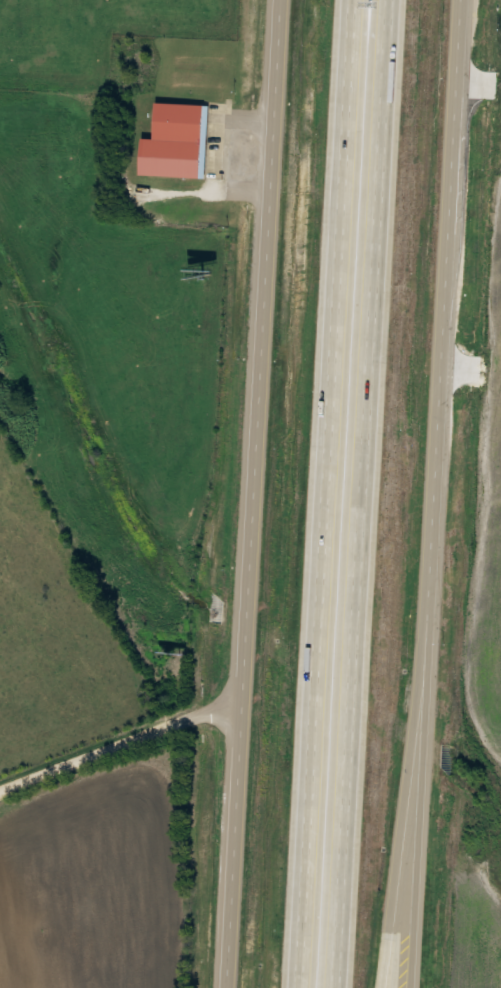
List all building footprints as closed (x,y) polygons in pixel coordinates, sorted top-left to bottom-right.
[(207,106),(203,178),(135,173),(137,139),(150,140),(152,103),(207,106)]
